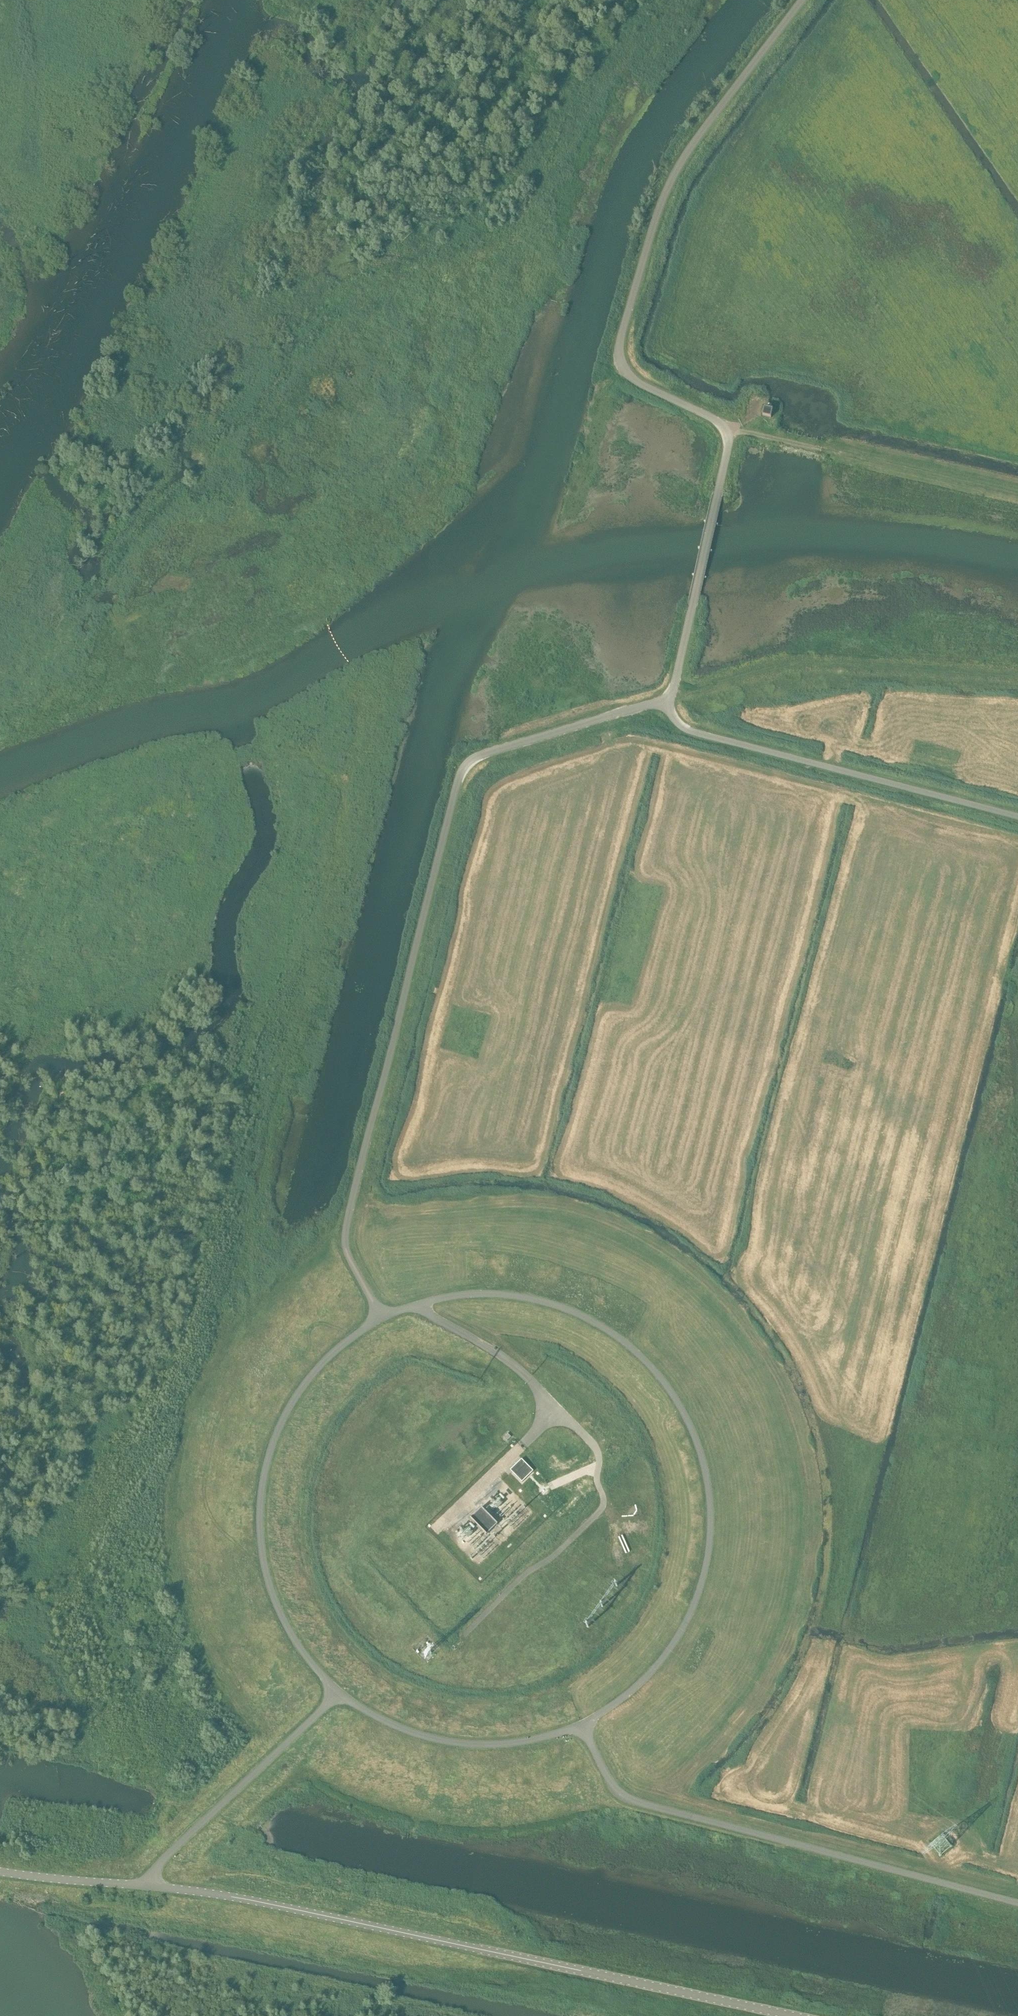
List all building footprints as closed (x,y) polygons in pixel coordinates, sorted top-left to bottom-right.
[(771,417),(773,409),(765,407),(763,415),(771,417)] [(522,1482),(534,1471),(522,1459),(511,1470),(522,1482)] [(482,1507),(470,1518),(487,1535),(498,1524),(482,1507)]
